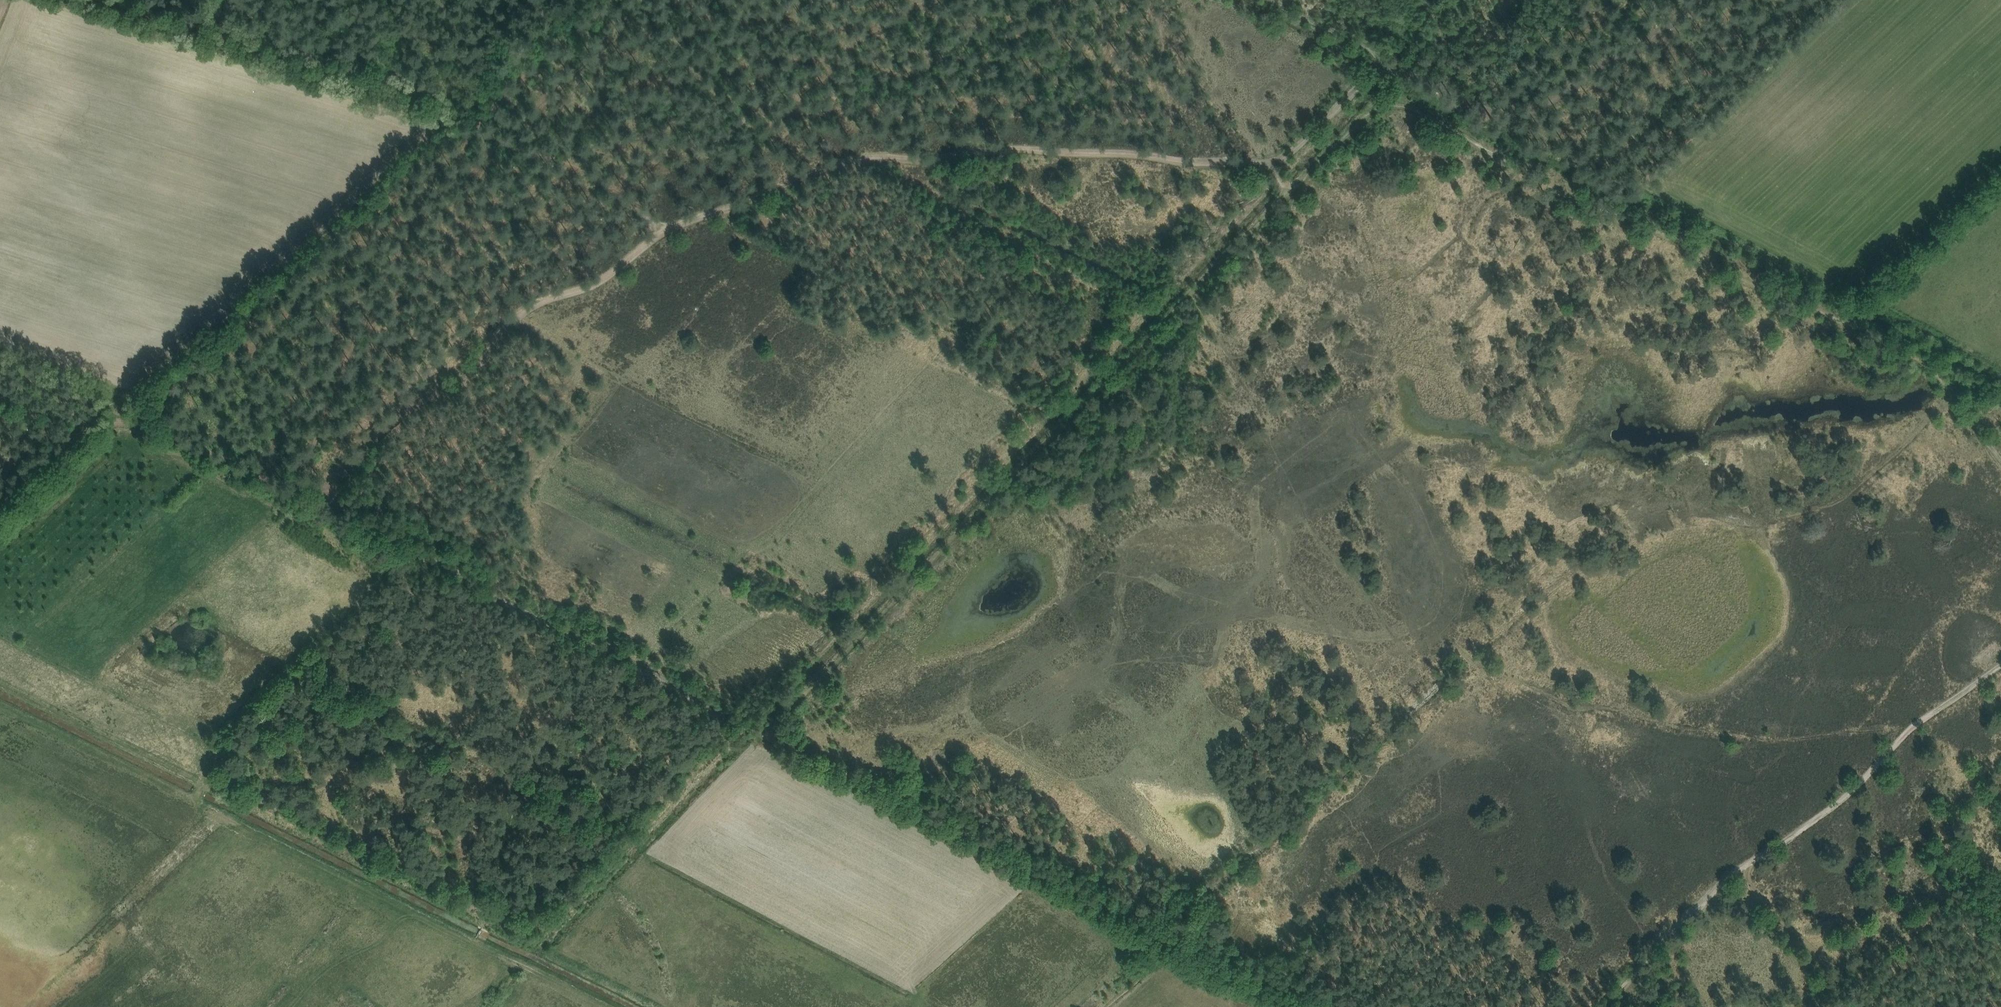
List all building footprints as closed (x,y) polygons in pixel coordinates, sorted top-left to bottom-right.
[(482,934),(490,937),(493,931),(484,928),(482,934)]
